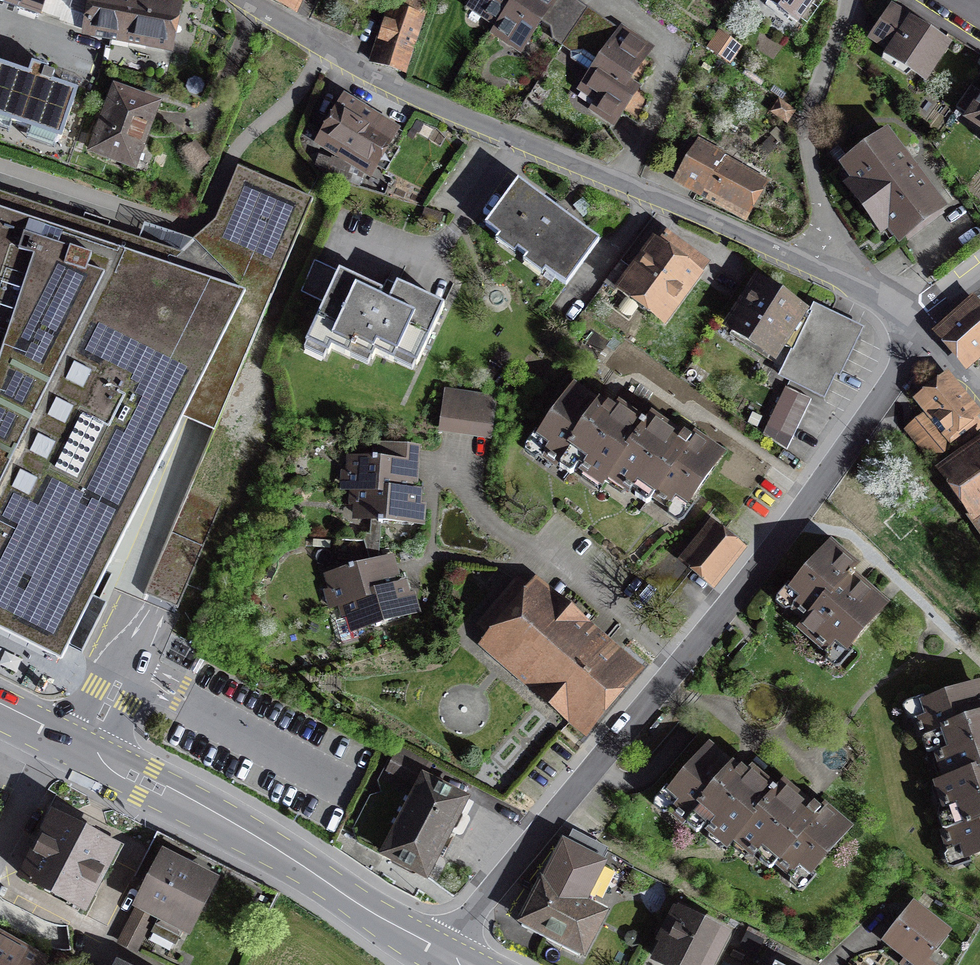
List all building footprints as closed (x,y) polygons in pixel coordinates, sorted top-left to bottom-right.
[(39,14),(41,7),(44,0),(0,0),(39,14)] [(41,7),(93,27),(171,39),(181,0),(44,0),(41,7)] [(369,58),(407,69),(429,0),(387,0),(369,58)] [(471,4),(499,22),(514,0),(473,0),(471,4)] [(499,22),(494,28),(522,48),(544,15),(557,24),(574,0),(514,0),(499,22)] [(576,0),(574,0),(557,24),(570,33),(588,8),(576,0)] [(796,17),(808,0),(772,0),(796,17)] [(898,0),(889,0),(868,31),(887,44),(884,49),(924,76),(951,36),(898,0)] [(623,44),(628,35),(588,8),(570,33),(563,45),(571,59),(594,72),(582,86),(597,96),(592,106),(615,120),(622,112),(639,125),(648,99),(635,89),(655,64),(644,60),(648,55),(623,44)] [(740,44),(722,33),(712,49),(729,60),(740,44)] [(0,61),(0,114),(61,134),(77,88),(0,61)] [(161,95),(108,78),(84,151),(137,168),(161,95)] [(965,111),(979,120),(979,87),(965,111)] [(400,119),(340,88),(311,142),(371,173),(400,119)] [(793,110),(778,101),(772,110),(787,119),(793,110)] [(946,205),(889,121),(833,158),(884,234),(892,229),(898,237),(946,205)] [(768,176),(697,136),(672,175),(746,217),(768,176)] [(333,162),(328,174),(357,185),(361,173),(333,162)] [(0,188),(0,629),(58,657),(100,579),(173,612),(223,506),(189,494),(311,195),(241,164),(215,219),(178,248),(0,188)] [(596,233),(519,172),(483,217),(561,278),(596,233)] [(661,221),(613,275),(668,320),(710,257),(661,221)] [(356,274),(317,256),(300,293),(319,302),(301,340),(323,350),(329,337),(364,353),(369,343),(412,362),(442,297),(394,275),(386,295),(353,280),(356,274)] [(814,301),(808,314),(759,279),(728,327),(770,356),(782,335),(795,340),(778,377),(825,400),(861,323),(814,301)] [(942,330),(976,369),(979,365),(979,313),(973,304),(942,330)] [(958,453),(979,437),(979,424),(946,381),(918,402),(927,413),(958,453)] [(608,476),(638,433),(592,401),(566,382),(523,444),(552,464),(559,455),(602,485),(608,476)] [(811,402),(788,390),(766,435),(788,446),(811,402)] [(439,423),(456,426),(461,394),(444,391),(439,423)] [(456,426),(473,428),(478,396),(461,394),(456,426)] [(495,399),(478,396),(473,428),(490,431),(495,399)] [(958,453),(927,413),(908,427),(939,468),(958,453)] [(638,433),(608,476),(671,520),(714,457),(685,437),(681,443),(647,420),(638,433)] [(939,468),(979,526),(979,437),(958,453),(939,468)] [(350,488),(358,488),(405,491),(408,446),(377,444),(376,457),(352,456),(350,488)] [(415,492),(405,491),(358,488),(357,518),(413,521),(415,492)] [(749,548),(712,515),(677,556),(714,588),(749,548)] [(889,601),(862,575),(854,567),(860,560),(832,533),(785,583),(808,604),(813,609),(799,624),(837,658),(889,601)] [(343,598),(397,583),(389,555),(321,573),(329,602),(343,598)] [(638,665),(525,572),(468,637),(576,733),(638,665)] [(397,583),(343,598),(353,631),(420,613),(411,580),(397,583)] [(918,695),(928,728),(930,727),(943,775),(979,764),(979,677),(918,695)] [(737,830),(777,782),(751,760),(745,766),(732,755),(731,757),(709,737),(662,789),(684,809),(689,806),(729,840),(737,830)] [(943,775),(930,779),(944,827),(947,826),(956,859),(979,851),(979,764),(943,775)] [(470,795),(422,770),(378,853),(427,878),(470,795)] [(777,782),(737,830),(778,859),(783,852),(812,874),(852,822),(823,800),(820,803),(782,776),(777,782)] [(117,840),(43,805),(9,876),(83,911),(117,840)] [(607,858),(561,835),(516,920),(583,954),(607,908),(586,897),(607,858)] [(220,875),(158,845),(129,906),(190,936),(220,875)] [(914,896),(883,936),(921,964),(922,964),(953,926),(914,896)] [(674,903),(648,959),(660,964),(714,964),(731,929),(674,903)] [(0,929),(0,964),(38,964),(45,953),(0,929)] [(111,955),(106,964),(132,964),(111,955)]
